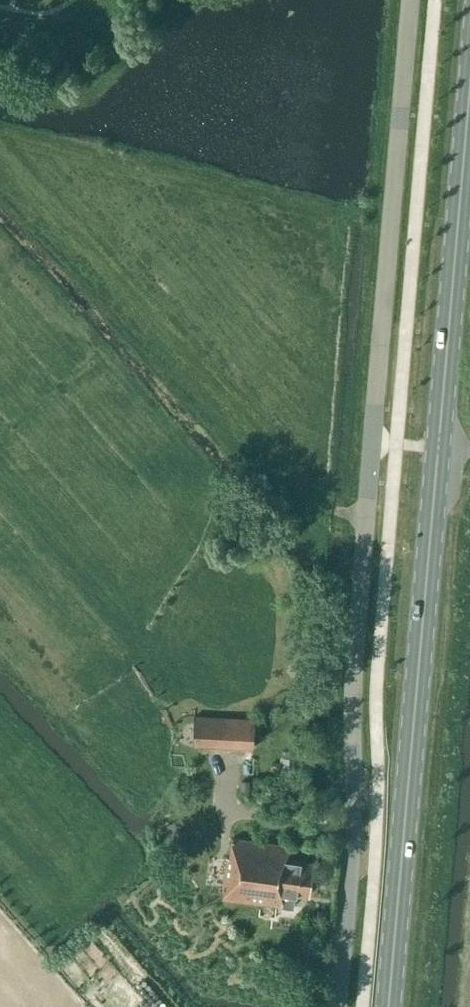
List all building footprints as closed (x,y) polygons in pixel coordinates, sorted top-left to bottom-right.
[(254,748),(255,718),(194,714),(192,745),(254,748)] [(248,789),(248,781),(241,780),(240,789),(248,789)] [(288,859),(290,846),(232,838),(229,856),(226,856),(221,897),(292,907),(294,894),(307,896),(312,862),(288,859)]
